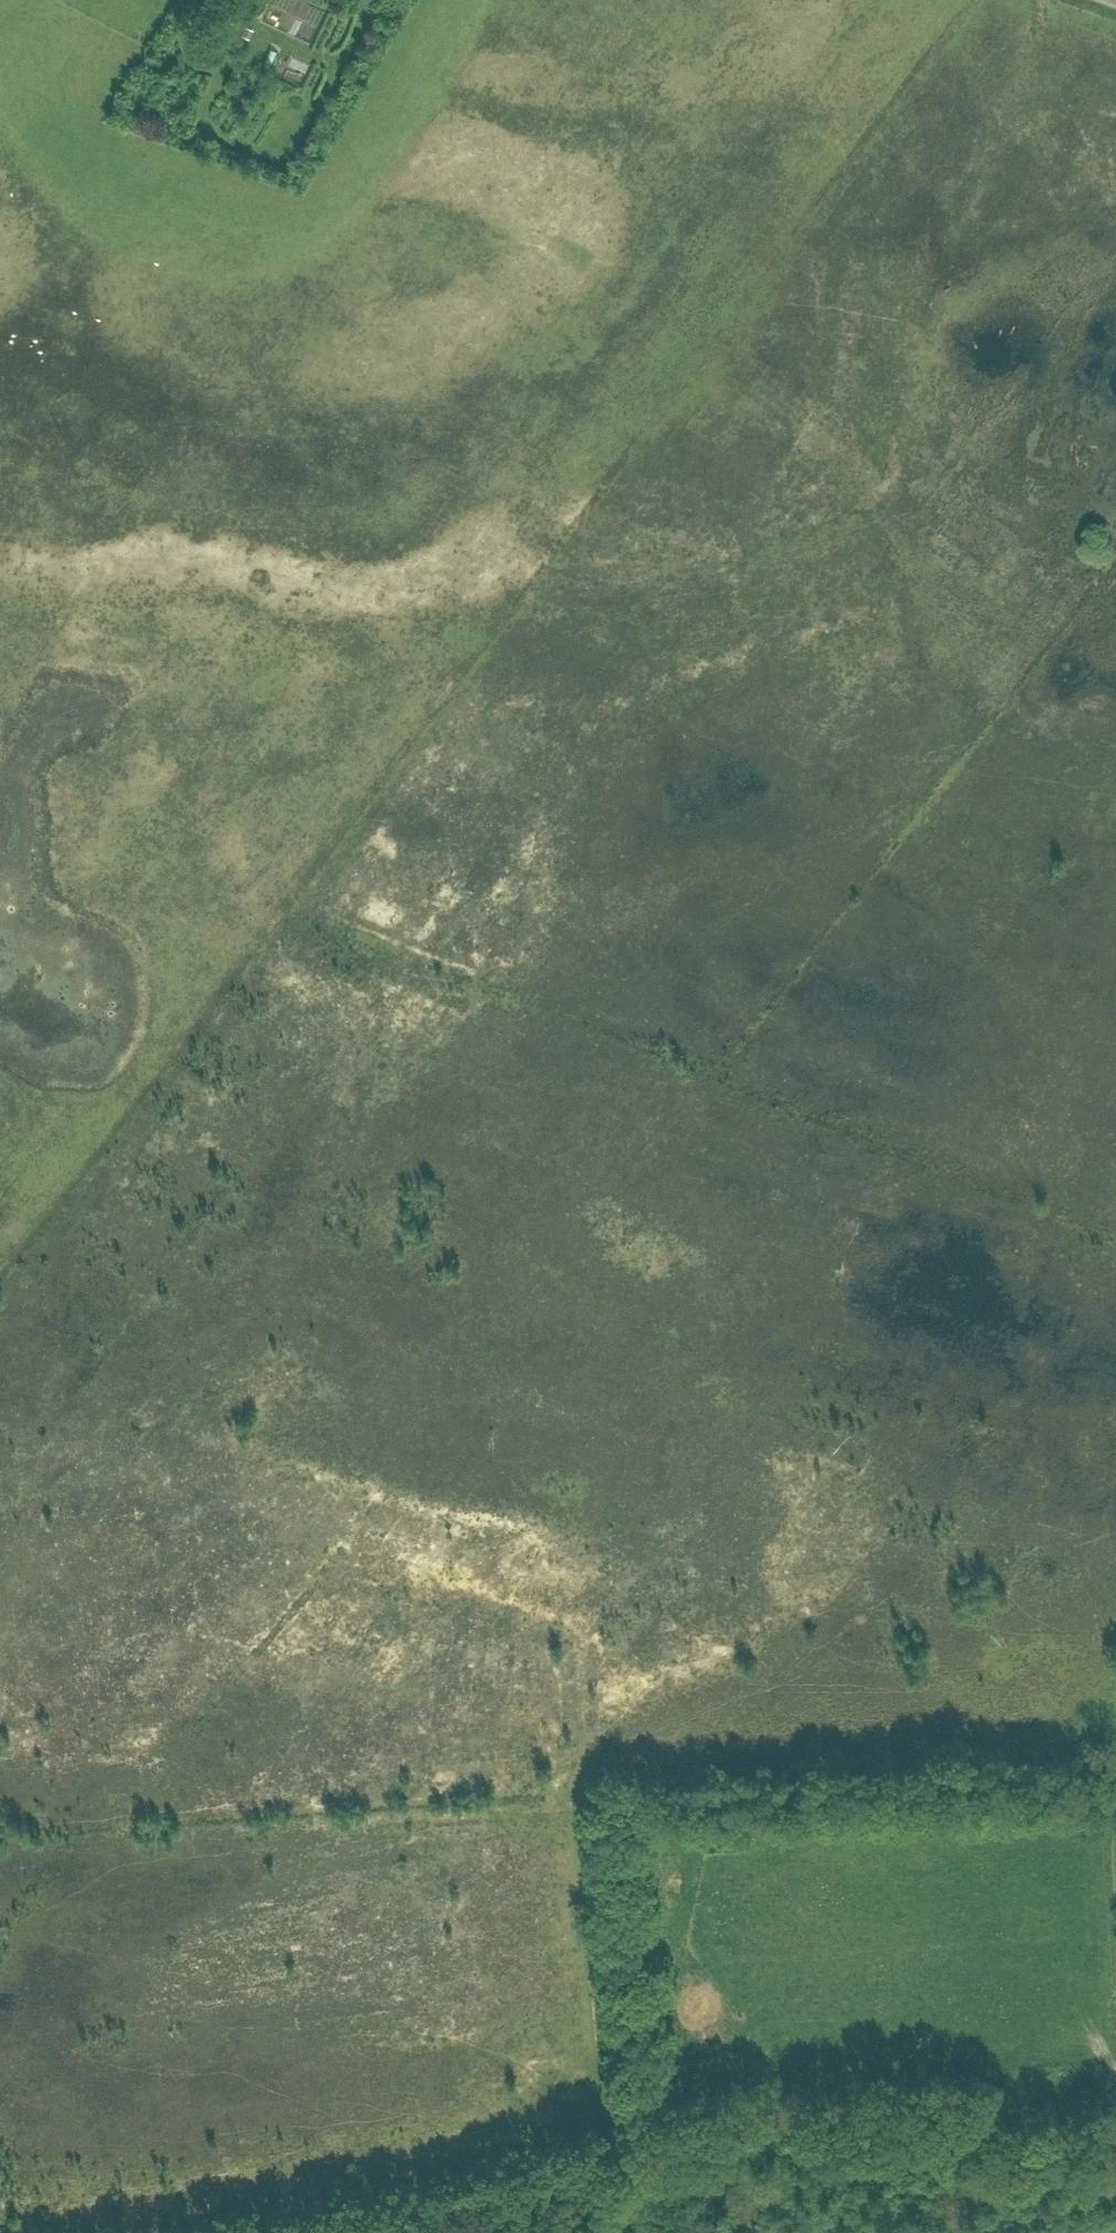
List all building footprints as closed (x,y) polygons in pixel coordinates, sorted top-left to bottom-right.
[(222,10),(228,0),(205,0),(222,10)] [(296,0),(276,0),(275,3),(292,10),(296,0)] [(245,27),(241,34),(247,37),(251,29),(245,27)] [(313,78),(313,59),(283,59),(283,77),(313,78)]
